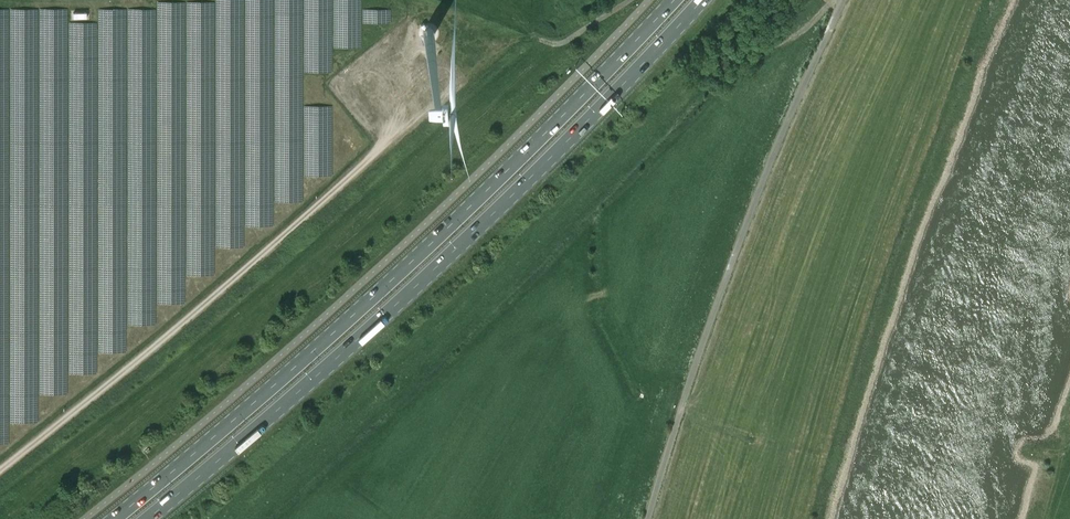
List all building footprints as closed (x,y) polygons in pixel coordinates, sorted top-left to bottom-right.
[(422,32),(422,33),(422,34),(422,36),(423,37),(424,38),(424,39),(425,39),(427,40),(428,40),(429,40),(430,40),(431,39),(432,39),(433,38),(434,37),(435,36),(435,34),(435,33),(435,32),(435,31),(434,30),(433,29),(432,28),(431,27),(430,27),(429,27),(428,27),(427,27),(425,27),(424,28),(424,29),(423,30),(422,31),(422,32)]
